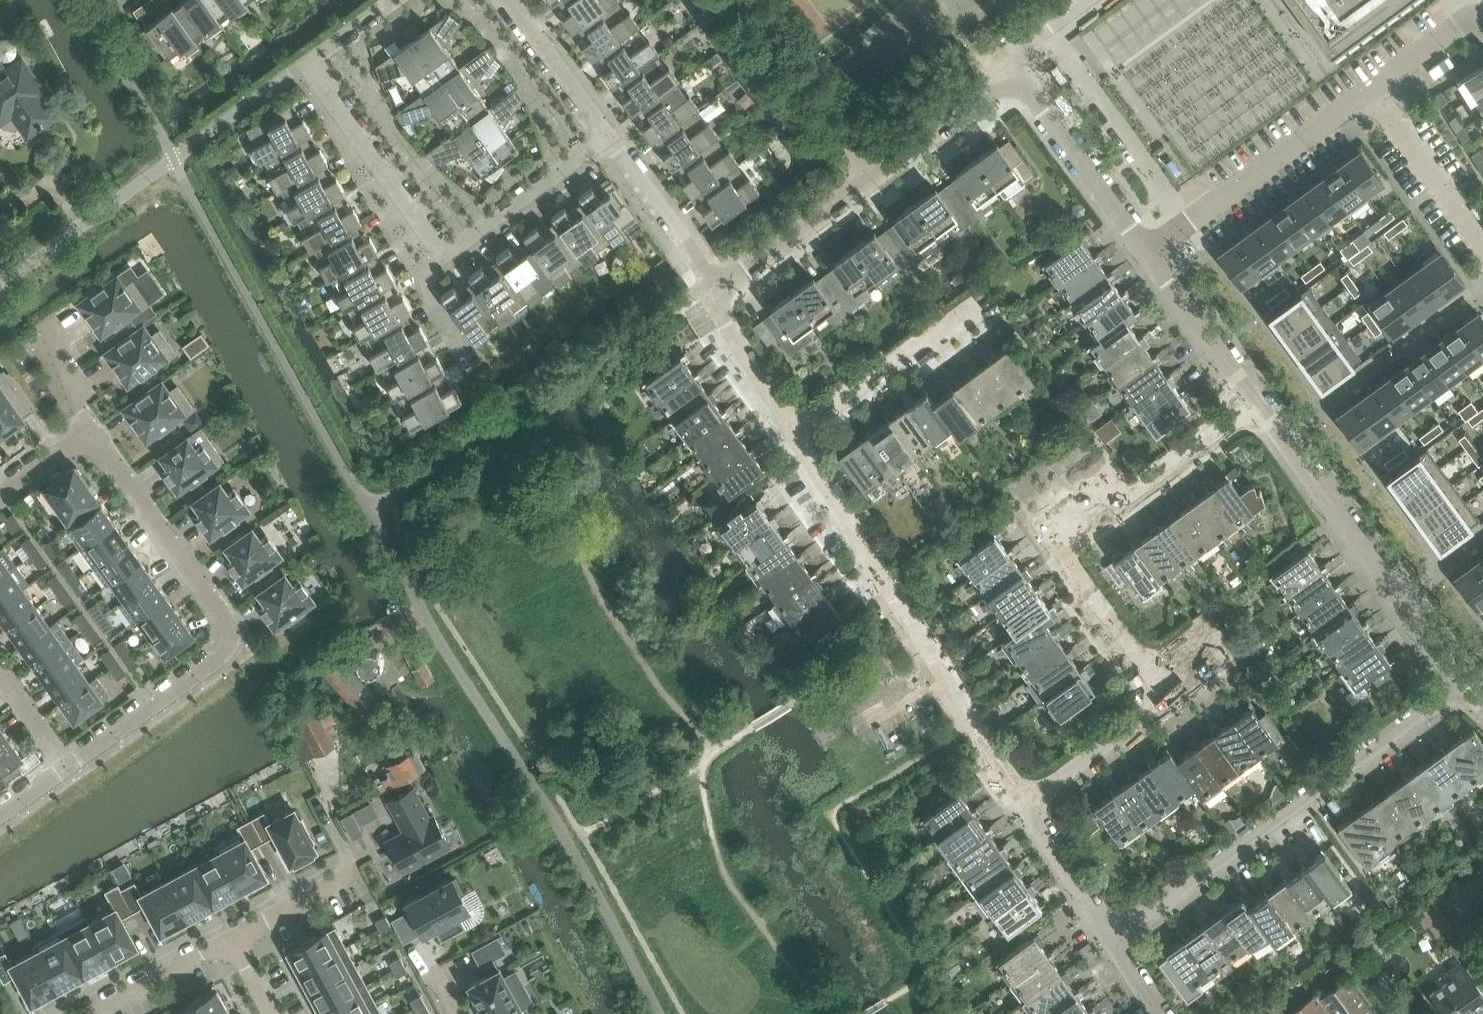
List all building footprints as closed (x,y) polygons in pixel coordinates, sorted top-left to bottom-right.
[(131,10),(137,18),(163,0),(144,0),(131,10)] [(159,18),(147,27),(140,32),(151,47),(158,42),(168,57),(181,48),(187,56),(199,47),(200,47),(201,47),(195,38),(194,39),(173,8),(168,0),(164,0),(157,5),(163,14),(159,17),(159,18)] [(173,8),(194,39),(195,38),(206,30),(212,38),(225,29),(226,28),(220,20),(205,0),(184,0),(173,8)] [(220,20),(232,12),(237,20),(250,11),(251,11),(252,10),(246,2),(245,2),(243,0),(205,0),(220,20)] [(577,27),(614,0),(557,0),(568,14),(562,18),(572,32),(577,28),(577,27)] [(588,42),(582,46),(592,59),(597,55),(636,26),(636,27),(639,25),(630,11),(627,13),(617,0),(614,0),(577,27),(577,28),(588,42)] [(1329,53),(1402,0),(1290,0),(1329,53)] [(431,25),(412,39),(442,80),(460,67),(459,67),(444,46),(461,23),(449,13),(431,25)] [(607,69),(602,73),(612,87),(617,83),(617,82),(656,54),(659,52),(649,39),(647,41),(636,27),(636,26),(597,55),(607,69)] [(394,53),(376,66),(381,81),(408,72),(423,93),(424,93),(442,80),(412,39),(394,53)] [(487,47),(459,67),(460,67),(442,80),(471,121),(489,108),(474,87),(495,57),(487,47)] [(716,53),(707,59),(712,66),(721,59),(716,53)] [(637,110),(676,81),(676,82),(679,80),(669,66),(666,68),(656,54),(617,82),(617,83),(627,97),(622,101),(632,114),(637,110)] [(9,70),(0,58),(0,76),(9,70)] [(43,124),(54,116),(50,111),(50,107),(48,103),(45,100),(41,98),(38,93),(36,94),(32,88),(38,84),(22,61),(9,70),(0,76),(0,123),(4,128),(16,130),(22,126),(28,135),(39,127),(40,127),(43,125),(43,124)] [(1472,96),(1482,89),(1482,65),(1462,78),(1472,96)] [(423,93),(396,113),(403,124),(438,113),(453,133),(453,134),(471,121),(442,80),(424,93),(423,93)] [(637,110),(647,124),(642,128),(652,142),(657,138),(657,137),(696,109),(699,107),(689,94),(686,96),(676,82),(676,81),(637,110)] [(516,87),(489,108),(471,121),(501,162),(502,161),(519,149),(503,127),(523,100),(516,87)] [(1472,96),(1482,113),(1482,89),(1472,96)] [(1440,91),(1433,96),(1440,107),(1447,102),(1440,91)] [(246,129),(256,145),(252,147),(261,162),(264,160),(263,159),(305,135),(306,136),(311,133),(303,119),(298,122),(288,105),(246,129)] [(696,109),(657,137),(657,138),(667,152),(662,156),(672,169),(677,165),(716,136),(716,137),(719,135),(709,121),(706,123),(696,109)] [(1449,121),(1455,131),(1463,126),(1456,116),(1449,121)] [(453,133),(425,153),(435,163),(467,153),(483,175),(501,162),(471,121),(453,134),(453,133)] [(1463,126),(1455,131),(1462,142),(1470,137),(1463,126)] [(272,175),(269,177),(277,191),(280,190),(280,189),(322,165),(322,166),(328,163),(320,148),(314,151),(306,136),(305,135),(263,159),(264,160),(272,175)] [(677,165),(687,180),(682,183),(692,197),(697,193),(697,192),(736,164),(739,162),(729,149),(726,151),(716,137),(716,136),(677,165)] [(997,189),(1004,199),(1036,176),(1014,146),(1013,147),(1013,148),(1005,154),(1005,153),(1004,153),(997,144),(976,159),(998,189),(997,189)] [(1477,166),(1482,162),(1482,158),(1478,150),(1470,155),(1477,166)] [(1357,152),(1339,165),(1363,197),(1381,184),(1357,152)] [(955,175),(961,184),(960,185),(961,186),(953,191),(952,191),(974,221),(994,206),(991,202),(991,203),(986,197),(997,189),(998,189),(976,159),(955,175)] [(235,164),(225,170),(229,179),(240,173),(235,164)] [(736,164),(697,192),(697,193),(707,207),(702,211),(712,224),(759,190),(749,176),(746,178),(736,164)] [(289,205),(286,207),(294,221),(297,219),(297,218),(339,195),(339,196),(345,192),(337,178),(331,181),(322,166),(322,165),(280,189),(280,190),(289,205)] [(1339,165),(1322,178),(1346,210),(1363,197),(1339,165)] [(1322,178),(1304,191),(1328,223),(1346,210),(1322,178)] [(592,187),(579,196),(583,202),(583,201),(612,240),(611,241),(613,244),(626,234),(630,239),(645,228),(611,181),(596,192),(592,187)] [(951,192),(952,193),(944,198),(944,197),(943,198),(936,189),(915,204),(943,243),(974,221),(952,191),(951,192)] [(1304,191),(1287,204),(1310,236),(1328,223),(1304,191)] [(339,195),(297,218),(297,219),(306,234),(302,236),(311,251),(314,249),(313,248),(355,224),(356,225),(361,222),(353,207),(348,211),(339,196),(339,195)] [(584,260),(583,261),(586,263),(599,254),(597,251),(611,241),(612,240),(583,201),(583,202),(568,212),(565,207),(551,216),(555,222),(556,221),(584,260)] [(892,235),(891,236),(913,265),(943,243),(915,204),(893,219),(900,229),(899,230),(900,231),(892,236),(892,235)] [(1287,204),(1269,217),(1293,249),(1310,236),(1287,204)] [(1389,212),(1380,219),(1384,225),(1394,218),(1389,212)] [(1269,217),(1252,230),(1275,262),(1293,249),(1269,217)] [(1380,219),(1370,226),(1375,232),(1384,225),(1380,219)] [(1402,220),(1392,227),(1397,233),(1406,226),(1402,220)] [(557,280),(556,281),(558,283),(571,274),(569,271),(583,261),(584,260),(556,221),(555,222),(541,232),(537,227),(524,236),(527,242),(528,241),(557,280)] [(330,278),(330,277),(372,254),(372,255),(378,252),(370,237),(364,240),(356,225),(355,224),(313,248),(314,249),(322,264),(319,266),(327,280),(330,278)] [(1392,227),(1382,234),(1387,240),(1397,233),(1392,227)] [(1252,230),(1234,243),(1258,275),(1275,262),(1252,230)] [(882,288),(893,280),(913,265),(891,236),(890,236),(891,237),(883,243),(882,242),(881,243),(874,233),(853,249),(875,278),(882,288)] [(1080,237),(1046,262),(1053,272),(1049,275),(1056,285),(1061,282),(1060,281),(1094,257),(1080,237)] [(529,300),(528,300),(530,303),(544,294),(542,291),(556,281),(557,280),(528,241),(527,242),(513,252),(510,247),(496,256),(500,261),(501,261),(529,300)] [(1346,246),(1353,256),(1356,253),(1359,251),(1352,242),(1346,246)] [(1234,243),(1216,256),(1240,288),(1258,275),(1234,243)] [(1346,246),(1339,251),(1346,261),(1347,260),(1353,256),(1346,246)] [(1359,251),(1356,253),(1361,260),(1371,252),(1366,246),(1359,251)] [(832,264),(839,273),(838,274),(839,275),(831,281),(830,280),(852,310),(871,296),(871,295),(864,286),(875,278),(853,249),(832,264)] [(1353,256),(1347,260),(1352,267),(1361,260),(1356,253),(1353,256)] [(1439,253),(1421,266),(1445,298),(1463,285),(1439,253)] [(372,254),(330,277),(330,278),(339,294),(336,295),(344,310),(347,308),(347,307),(389,283),(389,284),(395,281),(387,267),(381,270),(372,255),(372,254)] [(1094,257),(1060,281),(1061,282),(1074,300),(1108,275),(1094,257)] [(528,300),(529,300),(501,261),(500,261),(486,272),(482,266),(469,276),(472,281),(473,281),(502,320),(501,320),(503,323),(516,314),(514,311),(528,300)] [(1319,264),(1309,271),(1314,277),(1324,270),(1319,264)] [(1421,266),(1403,279),(1427,311),(1445,298),(1421,266)] [(1309,271),(1300,278),(1304,284),(1314,277),(1309,271)] [(1345,274),(1339,279),(1346,289),(1352,284),(1345,274)] [(149,303),(133,280),(125,286),(117,275),(78,303),(102,336),(113,328),(115,331),(131,319),(129,316),(149,303)] [(1074,300),(1081,309),(1076,312),(1084,323),(1088,319),(1121,294),(1108,275),(1074,300)] [(825,315),(831,323),(832,324),(852,310),(830,280),(829,281),(830,282),(822,287),(821,287),(820,287),(813,278),(792,293),(814,323),(825,315)] [(1403,279),(1386,292),(1409,324),(1427,311),(1403,279)] [(501,320),(502,320),(473,281),(472,281),(458,292),(454,286),(441,296),(475,343),(489,334),(487,331),(501,320)] [(356,323),(352,325),(361,339),(364,338),(363,337),(405,314),(406,314),(411,311),(403,296),(398,300),(389,284),(389,283),(347,307),(347,308),(356,323)] [(1359,293),(1352,284),(1346,289),(1353,298),(1359,293)] [(1284,290),(1274,297),(1279,303),(1289,296),(1284,290)] [(1386,292),(1368,305),(1392,337),(1409,324),(1386,292)] [(792,293),(771,309),(778,318),(777,319),(778,320),(770,325),(769,325),(768,326),(790,355),(810,340),(810,339),(809,339),(803,331),(814,323),(792,293)] [(1136,313),(1135,313),(1121,294),(1088,319),(1101,337),(1125,320),(1126,321),(1136,313)] [(1300,295),(1267,320),(1280,337),(1313,313),(1300,295)] [(1274,297),(1264,304),(1269,310),(1279,303),(1274,297)] [(1326,330),(1313,313),(1280,337),(1293,355),(1326,330)] [(1366,313),(1360,318),(1367,327),(1374,322),(1366,313)] [(1459,326),(1482,358),(1482,322),(1477,313),(1459,326)] [(364,338),(372,353),(369,355),(377,369),(380,367),(380,366),(422,343),(422,344),(428,341),(420,326),(414,329),(406,314),(405,314),(363,337),(364,338)] [(1106,364),(1105,363),(1139,339),(1126,321),(1125,320),(1101,337),(1091,344),(1098,354),(1094,357),(1101,368),(1106,364)] [(1381,332),(1374,322),(1367,327),(1374,337),(1381,332)] [(139,378),(142,381),(158,369),(156,366),(175,352),(160,330),(152,336),(144,325),(105,353),(128,385),(139,378)] [(1459,326),(1441,340),(1465,371),(1482,358),(1459,326)] [(1326,330),(1293,355),(1306,372),(1339,348),(1326,330)] [(1106,364),(1112,373),(1107,376),(1115,386),(1119,383),(1119,382),(1153,357),(1139,339),(1105,363),(1106,364)] [(1441,340),(1424,353),(1447,385),(1465,371),(1441,340)] [(422,343),(380,366),(380,367),(389,383),(386,384),(394,399),(397,397),(397,396),(439,372),(439,373),(445,370),(437,356),(431,359),(422,344),(422,343)] [(1009,346),(990,360),(1014,394),(1034,380),(1009,346)] [(1339,348),(1306,372),(1320,390),(1353,366),(1339,348)] [(1424,353),(1406,366),(1430,398),(1447,385),(1424,353)] [(654,390),(649,393),(657,403),(661,400),(661,399),(695,375),(681,355),(647,380),(654,390)] [(1153,357),(1119,382),(1119,383),(1133,401),(1166,376),(1153,357)] [(990,360),(971,374),(995,408),(1014,394),(990,360)] [(1406,366),(1388,379),(1412,411),(1430,398),(1406,366)] [(0,372),(0,435),(23,419),(23,418),(33,410),(16,386),(4,369),(0,372)] [(439,372),(397,396),(397,397),(406,412),(402,414),(411,428),(461,400),(453,385),(448,389),(439,373),(439,372)] [(971,374),(952,387),(977,421),(995,408),(971,374)] [(695,375),(661,399),(661,400),(675,418),(708,394),(695,375)] [(1139,410),(1135,413),(1142,424),(1181,395),(1166,376),(1133,401),(1139,410)] [(1388,379),(1370,392),(1394,424),(1412,411),(1388,379)] [(123,408),(146,441),(157,433),(160,436),(176,425),(174,422),(193,408),(178,386),(170,392),(162,381),(123,408)] [(934,401),(951,425),(951,426),(954,431),(958,435),(967,428),(971,433),(981,426),(977,421),(952,387),(934,401)] [(927,391),(908,405),(932,439),(936,444),(954,431),(951,426),(951,425),(934,401),(927,391)] [(1370,392),(1353,405),(1377,437),(1394,424),(1370,392)] [(708,394),(675,418),(688,437),(722,412),(708,394)] [(1471,403),(1465,408),(1472,418),(1479,413),(1471,403)] [(908,405),(889,419),(914,453),(932,439),(908,405)] [(1353,405),(1335,418),(1359,450),(1377,437),(1353,405)] [(1465,408),(1459,413),(1466,422),(1472,418),(1465,408)] [(196,410),(184,419),(192,431),(205,422),(196,410)] [(722,412),(688,437),(702,456),(736,431),(722,412)] [(1476,415),(1466,422),(1471,429),(1481,422),(1476,415)] [(1111,418),(1094,430),(1103,442),(1120,430),(1111,418)] [(889,419),(870,432),(895,466),(898,471),(917,458),(914,453),(889,419)] [(1428,433),(1433,439),(1443,432),(1438,425),(1428,433)] [(736,431),(702,456),(709,465),(704,468),(711,478),(716,475),(715,474),(750,450),(736,431)] [(870,432),(851,447),(839,455),(864,489),(895,466),(870,432)] [(1428,433),(1419,440),(1424,446),(1433,439),(1428,433)] [(195,447),(187,436),(161,455),(168,466),(162,470),(178,493),(189,485),(191,488),(208,476),(206,473),(217,465),(201,443),(195,447)] [(1464,437),(1457,441),(1465,451),(1471,446),(1464,437)] [(1471,446),(1465,451),(1472,461),(1478,456),(1471,446)] [(722,484),(718,487),(725,497),(764,469),(750,450),(715,474),(716,475),(722,484)] [(1393,459),(1398,465),(1407,458),(1403,452),(1393,459)] [(1419,457),(1386,481),(1400,499),(1432,475),(1419,457)] [(1393,459),(1383,466),(1388,472),(1398,465),(1393,459)] [(50,479),(53,482),(43,489),(57,509),(59,507),(68,519),(97,499),(88,487),(90,485),(77,465),(67,473),(64,469),(64,468),(49,478),(50,479)] [(1445,493),(1432,475),(1400,499),(1413,517),(1445,493)] [(1263,502),(1264,502),(1260,488),(1256,490),(1253,482),(1248,483),(1239,490),(1228,476),(1209,490),(1234,524),(1253,510),(1252,509),(1263,502)] [(201,512),(195,516),(211,538),(222,530),(224,533),(240,521),(238,518),(249,510),(234,488),(228,493),(220,482),(193,501),(201,512)] [(1209,490),(1190,504),(1215,538),(1234,524),(1209,490)] [(1458,511),(1445,493),(1413,517),(1426,535),(1458,511)] [(756,499),(718,527),(732,546),(770,518),(756,499)] [(100,504),(72,525),(66,529),(79,548),(85,544),(114,523),(100,504)] [(1190,504),(1172,518),(1196,552),(1215,538),(1190,504)] [(1472,529),(1458,511),(1426,535),(1440,552),(1472,529)] [(13,531),(22,525),(13,514),(5,520),(13,531)] [(770,518),(732,546),(746,565),(784,537),(770,518)] [(1172,518),(1153,531),(1178,565),(1196,552),(1172,518)] [(127,542),(114,523),(85,544),(79,548),(93,567),(99,562),(127,542)] [(233,557),(227,562),(243,584),(254,576),(256,579),(273,567),(271,564),(282,556),(266,534),(260,538),(253,527),(226,547),(233,557)] [(1153,531),(1134,545),(1159,579),(1159,578),(1178,565),(1153,531)] [(994,532),(960,556),(974,576),(1008,551),(994,532)] [(22,544),(30,555),(39,549),(30,537),(22,544)] [(764,581),(798,556),(784,537),(746,565),(760,584),(764,581)] [(52,540),(44,546),(52,557),(61,551),(52,540)] [(1303,541),(1286,554),(1291,561),(1307,549),(1308,548),(1303,541)] [(141,561),(127,542),(99,562),(93,567),(107,586),(112,582),(112,581),(141,561)] [(1134,545),(1115,559),(1105,566),(1120,587),(1130,580),(1143,598),(1163,583),(1159,578),(1159,579),(1134,545)] [(10,569),(16,565),(4,547),(0,550),(0,577),(10,569)] [(47,561),(39,549),(30,555),(39,567),(47,561)] [(1291,561),(1273,573),(1287,593),(1321,568),(1307,549),(1291,561)] [(1008,551),(974,576),(988,594),(1021,570),(1008,551)] [(798,556),(764,581),(777,599),(811,575),(798,556)] [(62,571),(70,583),(79,577),(70,565),(65,558),(57,564),(62,571)] [(1472,567),(1482,581),(1482,559),(1472,567)] [(112,582),(125,600),(154,579),(141,561),(112,581),(112,582)] [(23,588),(29,583),(16,565),(10,569),(0,577),(0,605),(23,588)] [(1455,580),(1478,612),(1482,609),(1482,581),(1472,567),(1455,580)] [(1321,568),(1287,593),(1301,611),(1335,587),(1321,568)] [(1021,570),(988,594),(1001,613),(1035,588),(1021,570)] [(285,573),(258,592),(266,603),(260,607),(276,629),(287,621),(289,624),(305,612),(303,609),(314,602),(299,580),(293,584),(285,573)] [(48,581),(57,592),(65,586),(57,575),(48,581)] [(811,575),(777,599),(791,617),(791,618),(825,593),(811,575)] [(87,589),(79,577),(70,583),(78,595),(87,589)] [(125,600),(138,618),(167,598),(154,579),(125,600)] [(74,598),(65,586),(57,592),(65,604),(74,598)] [(1335,587),(1301,611),(1314,630),(1315,630),(1348,605),(1335,587)] [(8,627),(37,607),(23,588),(0,605),(0,616),(8,627)] [(1035,588),(1001,613),(1015,631),(1015,632),(1049,607),(1035,588)] [(791,617),(786,621),(801,641),(839,612),(825,593),(791,618),(791,617)] [(138,618),(151,637),(180,616),(167,598),(138,618)] [(1201,598),(1194,604),(1200,612),(1208,607),(1201,598)] [(88,608),(96,620),(105,614),(97,602),(88,608)] [(1053,633),(1044,621),(1057,612),(1052,605),(1049,608),(1049,607),(1015,632),(1015,631),(1000,642),(1015,661),(1019,658),(1053,633)] [(1314,630),(1310,633),(1324,653),(1329,649),(1328,649),(1362,624),(1348,605),(1315,630),(1314,630)] [(8,627),(21,646),(50,625),(37,607),(8,627)] [(75,618),(83,629),(92,623),(83,612),(75,618)] [(113,626),(105,614),(96,620),(105,632),(113,626)] [(194,635),(180,616),(151,637),(165,656),(194,635)] [(21,646),(34,664),(63,644),(70,638),(57,620),(50,625),(21,646)] [(100,635),(92,623),(83,629),(91,641),(100,635)] [(1362,624),(1328,649),(1329,649),(1341,667),(1342,668),(1376,643),(1362,624)] [(1026,666),(1021,670),(1029,680),(1033,677),(1033,676),(1067,652),(1053,633),(1019,658),(1026,666)] [(34,664),(47,683),(76,662),(77,663),(84,657),(70,638),(63,644),(34,664)] [(115,645),(123,657),(131,651),(123,639),(115,645)] [(1341,667),(1337,670),(1351,690),(1370,676),(1385,665),(1390,662),(1376,643),(1342,668),(1341,667)] [(384,672),(385,670),(386,667),(386,665),(386,662),(386,660),(385,658),(385,656),(383,653),(382,652),(380,650),(378,648),(375,647),(373,647),(370,646),(367,646),(365,647),(363,647),(361,648),(360,649),(358,650),(357,652),(355,654),(354,656),(353,658),(352,661),(352,663),(352,666),(352,667),(353,670),(354,671),(356,674),(358,676),(360,677),(362,678),(364,679),(366,680),(368,680),(371,680),(374,679),(376,679),(378,678),(380,676),(382,674),(384,672)] [(417,648),(405,655),(421,683),(432,677),(434,676),(417,648)] [(101,655),(110,667),(118,661),(110,649),(101,655)] [(140,663),(131,651),(123,657),(131,669),(140,663)] [(1067,652),(1033,676),(1033,677),(1046,695),(1080,670),(1067,652)] [(360,712),(376,698),(343,660),(327,674),(360,712)] [(126,672),(118,661),(110,667),(118,678),(126,672)] [(89,681),(77,663),(76,662),(47,683),(61,701),(89,681)] [(1393,675),(1385,665),(1370,676),(1377,686),(1393,675)] [(1046,695),(1053,704),(1048,707),(1056,717),(1094,689),(1080,670),(1046,695)] [(74,721),(103,700),(110,695),(96,676),(89,681),(61,701),(74,721)] [(1252,706),(1232,720),(1257,754),(1258,753),(1275,740),(1279,745),(1286,739),(1265,711),(1264,712),(1264,713),(1260,716),(1252,706)] [(1375,706),(1364,714),(1369,721),(1380,714),(1375,706)] [(297,720),(315,754),(335,744),(326,727),(336,722),(329,708),(319,713),(317,709),(297,720)] [(1232,720),(1214,733),(1242,772),(1261,758),(1258,753),(1257,754),(1232,720)] [(9,739),(0,726),(0,745),(9,739)] [(1443,749),(1468,783),(1476,777),(1479,782),(1482,779),(1482,738),(1473,727),(1462,735),(1443,749)] [(1214,733),(1195,747),(1223,785),(1242,772),(1214,733)] [(9,739),(0,745),(0,774),(1,773),(6,781),(21,771),(15,763),(22,758),(9,739)] [(1194,785),(1193,785),(1204,799),(1223,785),(1195,747),(1177,760),(1176,761),(1194,785)] [(372,780),(379,792),(396,782),(425,766),(415,748),(386,764),(391,774),(382,779),(380,776),(372,780)] [(1443,749),(1425,762),(1449,796),(1468,783),(1443,749)] [(1170,751),(1151,765),(1175,798),(1193,785),(1194,785),(1176,761),(1177,760),(1170,751)] [(297,758),(289,762),(293,769),(302,765),(297,758)] [(1425,762),(1406,776),(1431,810),(1449,796),(1425,762)] [(1151,765),(1132,778),(1160,817),(1179,803),(1175,798),(1151,765)] [(1406,776),(1387,790),(1412,824),(1431,810),(1406,776)] [(1113,792),(1138,826),(1137,826),(1140,831),(1160,817),(1132,778),(1113,792)] [(932,796),(939,805),(924,816),(938,835),(972,811),(951,782),(932,796)] [(384,839),(402,873),(453,847),(435,813),(431,815),(415,785),(386,801),(401,830),(384,839)] [(1387,790),(1368,803),(1393,837),(1412,824),(1387,790)] [(1113,792),(1094,806),(1118,840),(1137,826),(1138,826),(1113,792)] [(343,816),(342,816),(343,817),(349,829),(350,830),(350,829),(378,815),(379,814),(378,813),(372,801),(371,800),(370,801),(343,816)] [(1368,803),(1349,817),(1374,851),(1375,850),(1393,837),(1368,803)] [(295,807),(270,821),(270,822),(294,809),(299,819),(301,818),(295,807)] [(316,849),(310,839),(312,838),(301,818),(299,819),(294,809),(270,822),(270,821),(264,811),(251,819),(263,841),(274,835),(275,834),(291,863),(295,860),(296,862),(312,853),(311,851),(316,849)] [(972,811),(938,835),(934,839),(948,857),(952,854),(986,829),(972,811)] [(1337,826),(1366,865),(1379,856),(1375,850),(1374,851),(1349,817),(1337,826)] [(1229,818),(1222,824),(1228,834),(1236,828),(1229,818)] [(241,832),(214,847),(216,851),(217,852),(218,851),(239,890),(252,883),(252,884),(256,882),(256,881),(266,876),(251,848),(251,847),(263,841),(251,819),(237,826),(241,832)] [(986,829),(952,854),(948,857),(961,876),(966,873),(1000,848),(986,829)] [(1474,830),(1467,835),(1474,844),(1481,838),(1474,830)] [(275,834),(274,835),(290,864),(296,862),(295,860),(291,863),(275,834)] [(266,876),(256,881),(256,882),(267,876),(251,847),(251,848),(266,876)] [(1000,848),(966,873),(961,876),(975,895),(979,892),(1013,867),(1000,848)] [(217,852),(216,851),(140,891),(140,892),(167,878),(192,865),(217,852)] [(217,852),(192,865),(213,904),(214,906),(215,906),(215,904),(214,904),(223,899),(223,900),(227,898),(226,897),(239,890),(218,851),(217,852)] [(1324,851),(1305,865),(1329,898),(1330,898),(1333,903),(1352,889),(1324,851)] [(123,861),(111,868),(119,881),(130,875),(123,861)] [(192,865),(167,878),(188,918),(192,916),(201,911),(201,912),(205,910),(204,909),(213,905),(214,907),(214,906),(213,904),(192,865)] [(1305,865),(1286,878),(1311,912),(1329,898),(1305,865)] [(1013,867),(979,892),(993,910),(1027,886),(1013,867)] [(188,918),(167,878),(140,892),(140,891),(135,881),(122,888),(134,912),(146,906),(147,905),(161,932),(172,927),(172,928),(175,926),(175,925),(188,918)] [(466,927),(459,914),(469,909),(461,894),(463,892),(456,878),(453,880),(452,878),(406,903),(410,910),(393,920),(404,941),(422,932),(423,934),(427,932),(426,930),(431,927),(432,929),(435,928),(441,940),(466,927)] [(1286,878),(1267,892),(1292,926),(1311,912),(1286,878)] [(239,890),(226,897),(227,898),(252,884),(252,883),(239,890)] [(89,920),(88,921),(89,922),(90,923),(110,960),(123,953),(123,954),(126,952),(126,951),(136,946),(122,919),(134,912),(122,888),(119,884),(105,891),(114,907),(89,920)] [(1369,884),(1359,892),(1365,900),(1375,893),(1369,884)] [(1027,886),(993,910),(1007,930),(1041,905),(1027,886)] [(1249,905),(1248,906),(1266,930),(1276,944),(1295,930),(1292,926),(1267,892),(1249,905)] [(1393,893),(1385,898),(1390,905),(1393,903),(1397,899),(1393,893)] [(1266,930),(1248,906),(1249,905),(1242,896),(1223,910),(1247,944),(1266,930)] [(147,905),(146,906),(161,933),(172,928),(172,927),(161,932),(147,905)] [(1223,910),(1204,924),(1229,957),(1247,944),(1223,910)] [(188,918),(175,925),(175,926),(201,912),(201,911),(192,916),(188,918)] [(87,915),(60,930),(64,936),(64,937),(84,974),(85,976),(86,976),(85,974),(93,969),(94,970),(97,968),(97,967),(110,960),(90,923),(89,922),(88,921),(89,920),(87,915)] [(390,922),(386,915),(375,921),(379,928),(390,922)] [(20,916),(11,920),(19,936),(28,932),(20,916)] [(126,951),(126,952),(137,946),(122,919),(136,946),(126,951)] [(393,929),(390,922),(379,928),(383,935),(393,929)] [(1204,924),(1185,937),(1210,971),(1229,957),(1204,924)] [(346,946),(335,926),(326,931),(289,951),(300,971),(337,951),(346,946)] [(60,930),(33,944),(37,950),(37,951),(38,950),(58,988),(71,981),(72,982),(75,980),(75,979),(83,975),(84,975),(84,977),(85,976),(84,974),(64,937),(64,936),(60,930)] [(1034,935),(1000,959),(1014,979),(1048,954),(1034,935)] [(485,1013),(524,1013),(521,1008),(533,1002),(525,986),(513,993),(500,968),(498,969),(492,958),(505,951),(498,937),(473,951),(481,965),(483,964),(488,974),(469,985),(485,1013)] [(1185,937),(1166,951),(1194,990),(1214,976),(1210,971),(1185,937)] [(1375,939),(1362,948),(1369,958),(1382,949),(1375,939)] [(356,965),(346,946),(337,951),(300,971),(310,990),(347,970),(356,965)] [(38,950),(37,951),(12,964),(12,963),(6,951),(0,954),(0,975),(4,982),(17,975),(18,975),(32,1003),(42,997),(42,998),(46,996),(45,995),(58,988),(38,950)] [(37,950),(12,963),(12,964),(37,951),(37,950)] [(1453,976),(1429,993),(1445,1013),(1476,1013),(1482,1009),(1482,964),(1474,951),(1448,970),(1453,976)] [(110,960),(97,967),(97,968),(123,954),(123,953),(110,960)] [(1048,954),(1014,979),(1009,982),(1023,1001),(1027,998),(1061,973),(1048,954)] [(404,964),(400,957),(390,962),(394,969),(404,964)] [(408,971),(404,964),(394,969),(397,976),(408,971)] [(367,984),(356,965),(347,970),(310,990),(320,1009),(357,989),(367,984)] [(1027,998),(1023,1001),(1033,1013),(1044,1013),(1075,991),(1061,973),(1027,998)] [(32,1003),(18,975),(17,975),(32,1003),(42,998),(42,997),(32,1003)] [(1287,1013),(1288,1013),(1373,1013),(1347,977),(1320,996),(1319,996),(1316,992),(1287,1013)] [(58,988),(45,995),(46,996),(72,982),(71,981),(58,988)] [(367,984),(357,989),(320,1009),(323,1013),(357,1013),(368,1008),(377,1003),(367,984)] [(179,1011),(217,990),(227,1010),(229,1013),(230,1013),(217,989),(178,1010),(178,1011),(179,1011)] [(217,990),(179,1011),(178,1011),(173,1013),(220,1013),(227,1010),(217,990)] [(1044,1013),(1083,1013),(1088,1010),(1075,991),(1044,1013)] [(426,1003),(421,995),(410,1000),(415,1009),(426,1003)] [(377,1003),(368,1008),(357,1013),(383,1013),(377,1003)] [(426,1003),(415,1009),(418,1013),(427,1013),(430,1012),(426,1003)]
